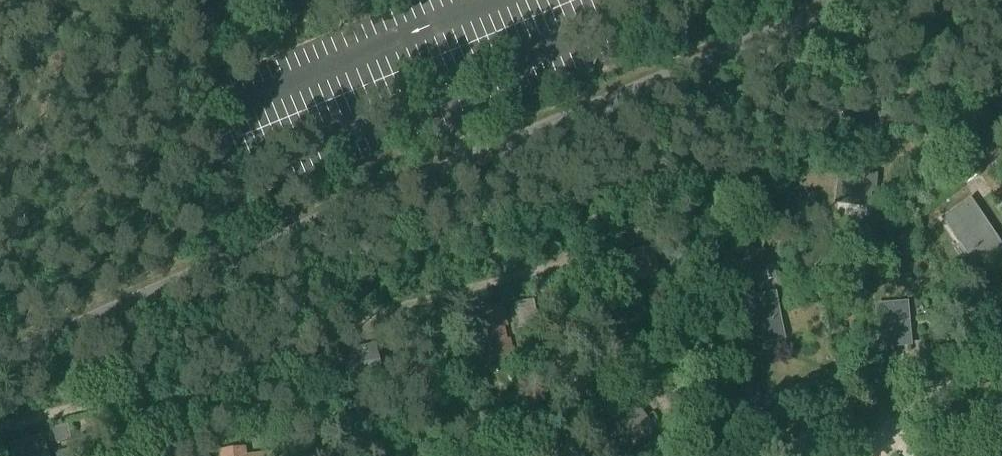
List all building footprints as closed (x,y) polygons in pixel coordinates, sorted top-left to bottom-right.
[(874,190),(875,178),(847,175),(843,203),(868,206),(870,190),(874,190)] [(945,223),(959,244),(966,239),(973,249),(972,250),(973,253),(975,252),(980,261),(1001,247),(1001,249),(1001,247),(970,199),(969,200),(970,202),(950,216),(952,219),(945,223)] [(680,250),(675,261),(684,265),(689,254),(680,250)] [(768,281),(776,279),(773,267),(766,269),(768,281)] [(862,281),(856,287),(864,296),(871,290),(862,281)] [(752,286),(735,289),(739,310),(753,308),(759,340),(782,336),(774,296),(754,299),(752,286)] [(881,347),(909,345),(906,305),(877,307),(881,347)] [(506,326),(503,307),(477,312),(479,323),(482,322),(486,346),(484,347),(486,360),(512,355),(509,342),(505,342),(502,327),(506,326)] [(373,349),(344,356),(350,385),(379,379),(373,349)] [(726,395),(718,397),(722,413),(730,411),(726,395)] [(629,407),(625,401),(596,421),(605,434),(615,427),(620,435),(622,438),(623,437),(623,436),(639,425),(640,427),(647,422),(634,403),(629,407)] [(51,432),(55,446),(67,443),(64,429),(51,432)] [(9,445),(12,455),(49,455),(43,436),(9,445)]
